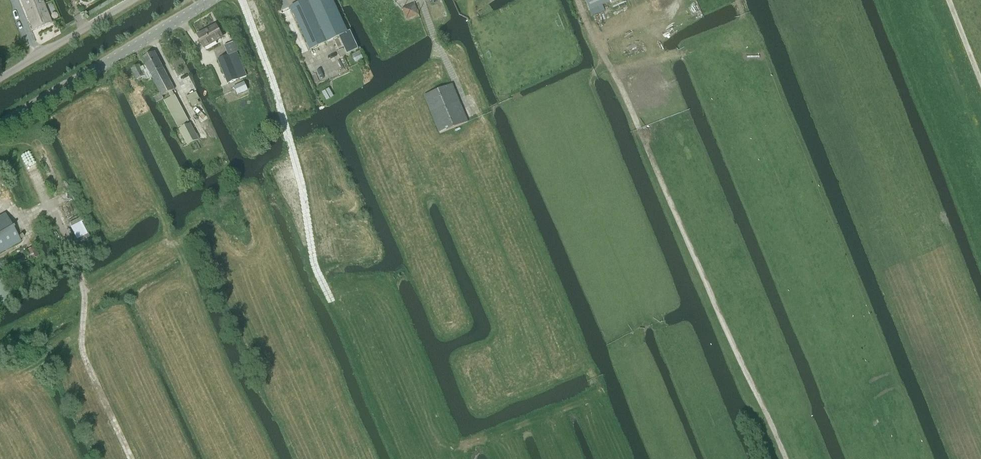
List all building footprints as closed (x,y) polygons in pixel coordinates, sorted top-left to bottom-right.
[(33,31),(51,23),(42,0),(20,0),(33,31)] [(293,6),(291,7),(310,49),(339,36),(347,54),(358,49),(350,30),(347,32),(333,0),(306,0),(293,6)] [(205,47),(223,37),(216,25),(198,35),(205,47)] [(228,84),(247,76),(237,52),(239,50),(236,41),(224,46),(228,55),(218,59),(228,84)] [(155,97),(157,102),(164,98),(162,96),(169,92),(171,97),(165,100),(179,127),(189,121),(175,95),(174,95),(172,91),(175,89),(155,52),(143,59),(149,71),(144,73),(139,65),(132,69),(137,80),(144,76),(146,80),(152,77),(161,93),(155,97)] [(244,82),(233,87),(237,95),(248,91),(244,82)] [(439,134),(467,122),(451,84),(424,96),(439,134)] [(331,90),(324,94),(327,100),(334,96),(331,90)] [(186,97),(192,108),(202,102),(196,92),(186,97)] [(199,140),(191,124),(179,130),(187,146),(199,140)] [(21,241),(5,213),(0,216),(0,253),(21,241)] [(35,246),(26,250),(30,260),(39,255),(35,246)]
